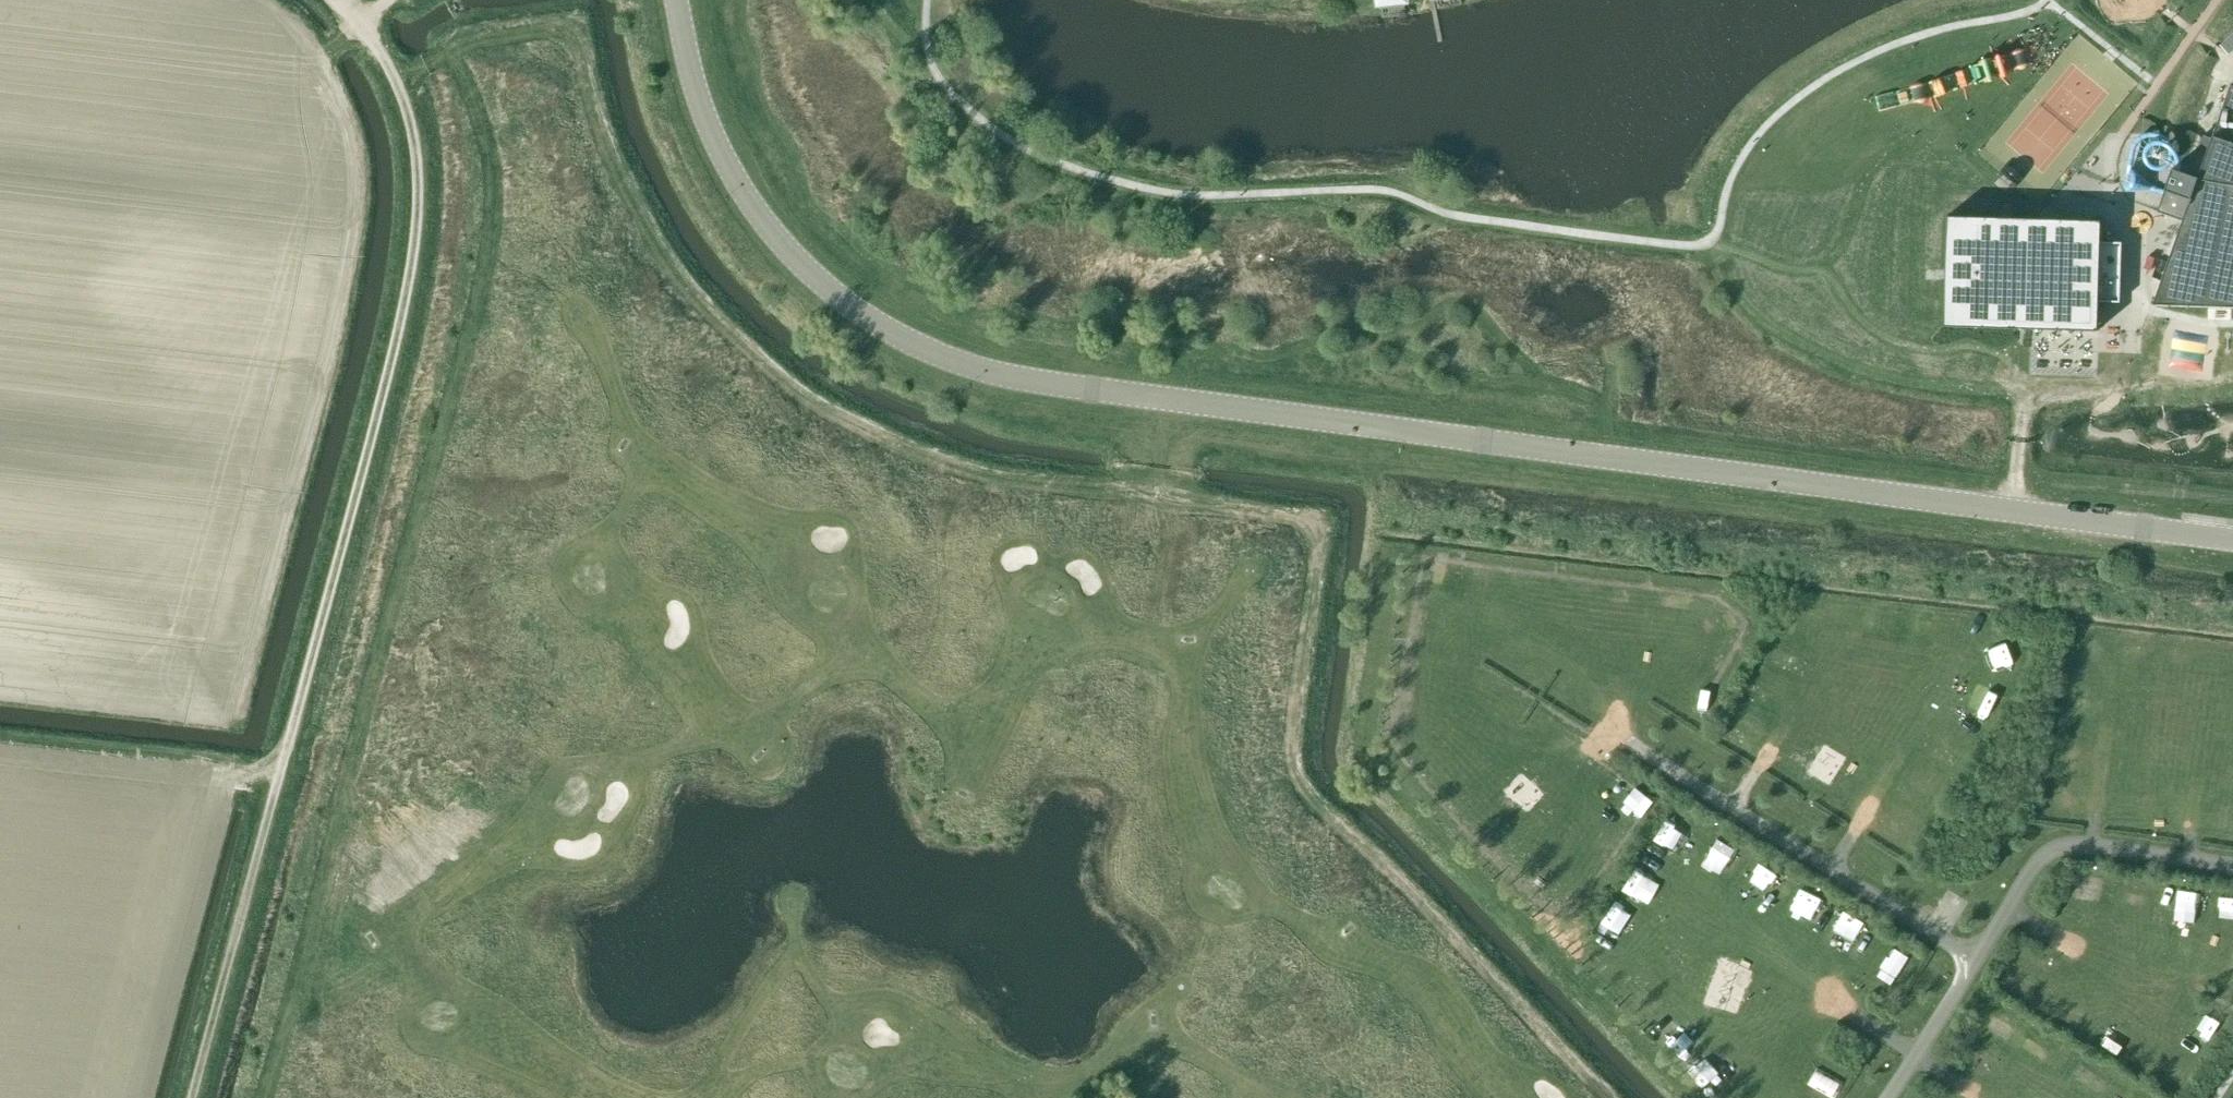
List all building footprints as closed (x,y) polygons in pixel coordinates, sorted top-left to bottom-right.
[(2231,85),(2212,137),(2211,139),(2206,153),(2192,192),(2152,303),(2232,306),(2232,85),(2231,85)] [(2203,134),(2198,150),(2206,153),(2211,139),(2212,137),(2203,134)] [(2111,242),(2101,242),(2101,220),(2090,219),(1947,214),(1942,325),(2097,331),(2097,330),(2098,302),(2109,302),(2111,242)]
